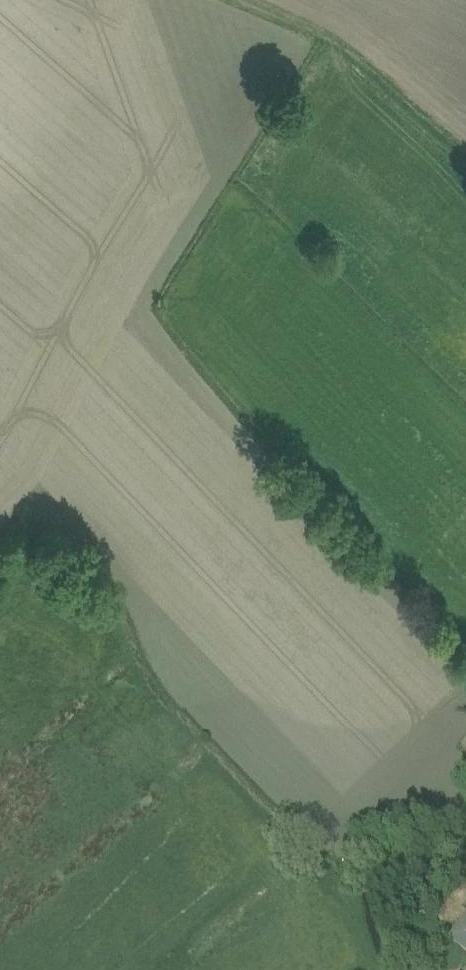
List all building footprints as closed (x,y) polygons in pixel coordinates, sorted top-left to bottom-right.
[(447,944),(465,958),(465,916),(447,944)]
